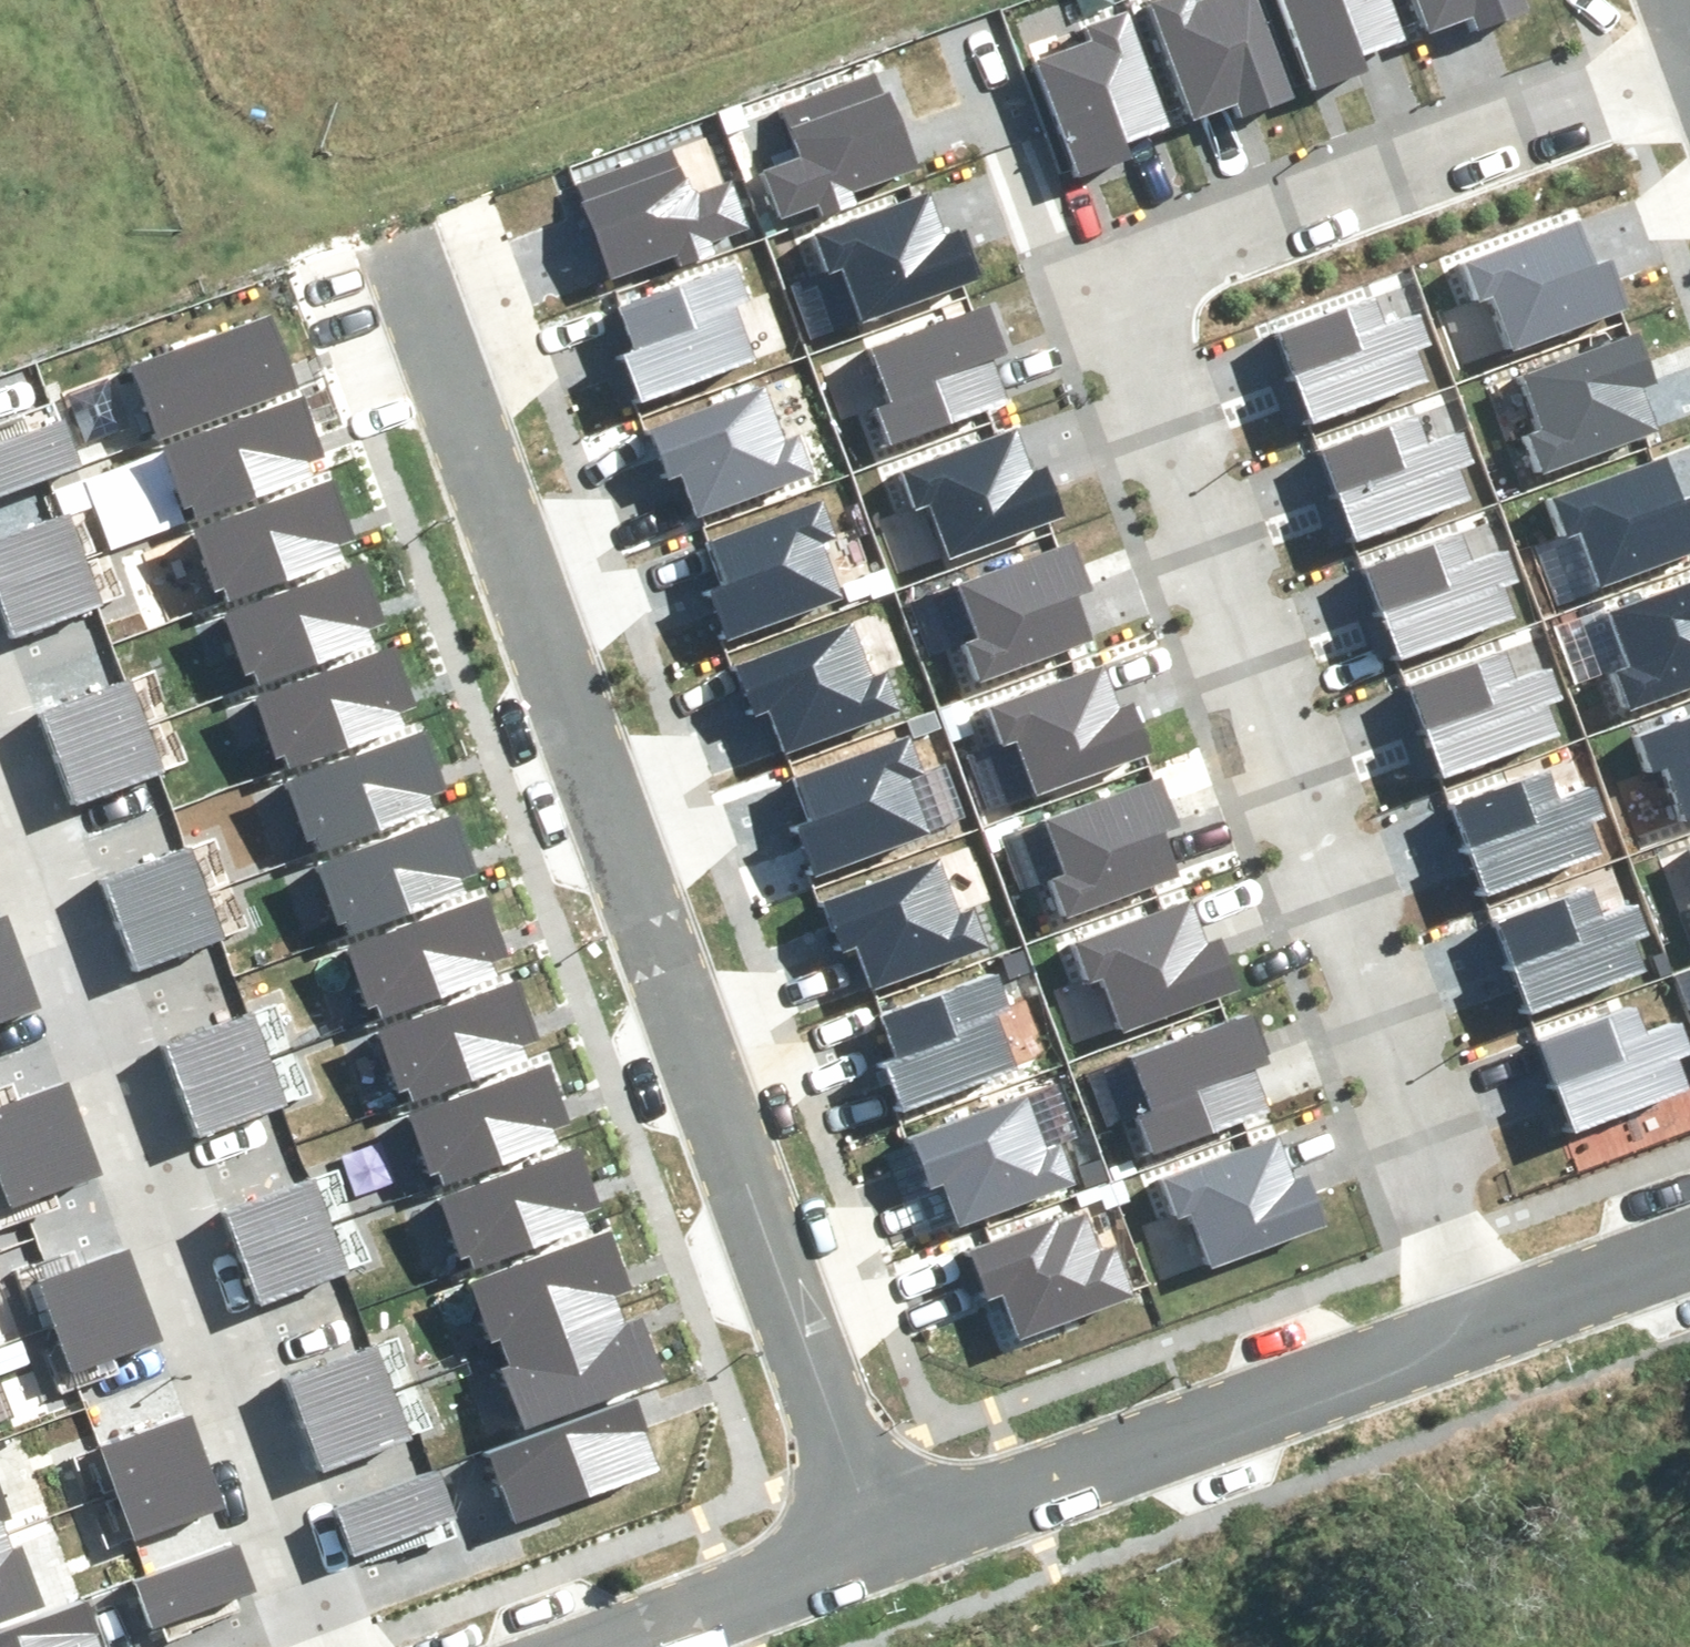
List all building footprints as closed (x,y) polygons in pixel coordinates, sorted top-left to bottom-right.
[(1249,102),(1285,90),(1254,0),(1147,0),(1183,107),(1244,86),(1249,102)] [(1340,73),(1334,58),(1395,37),(1382,0),(1275,0),(1304,85),(1340,73)] [(1482,25),(1517,13),(1513,0),(1406,0),(1416,30),(1476,9),(1482,25)] [(1072,162),(1107,150),(1102,134),(1162,114),(1126,6),(1076,22),(1079,33),(1033,49),(1072,162)] [(763,156),(778,200),(904,157),(874,69),(782,100),(797,144),(763,156)] [(813,229),(825,265),(840,259),(861,320),(970,283),(953,233),(942,237),(926,191),(813,229)] [(1457,255),(1469,291),(1485,285),(1506,346),(1614,309),(1597,259),(1586,263),(1571,217),(1457,255)] [(729,296),(744,290),(731,255),(619,297),(636,343),(625,347),(644,396),(751,355),(729,296)] [(1271,326),(1303,415),(1422,373),(1409,338),(1423,333),(1412,300),(1373,313),(1366,293),(1271,326)] [(890,398),(874,403),(887,439),(1000,400),(984,354),(995,350),(978,301),(870,338),(890,398)] [(165,407),(171,424),(287,384),(282,369),(296,364),(278,313),(138,362),(155,411),(165,407)] [(1534,425),(1518,430),(1530,466),(1644,427),(1628,381),(1639,377),(1622,328),(1513,365),(1534,425)] [(808,467),(795,432),(779,437),(756,378),(649,418),(667,467),(678,463),(696,509),(808,467)] [(193,490),(199,507),(315,466),(309,451),(323,446),(306,396),(166,445),(183,493),(193,490)] [(1314,444),(1345,533),(1464,491),(1452,456),(1466,451),(1454,418),(1415,431),(1408,411),(1314,444)] [(0,437),(0,489),(73,462),(55,416),(0,437)] [(898,465),(910,501),(926,495),(947,556),(1056,519),(1039,469),(1028,473),(1012,427),(898,465)] [(1559,521),(1575,516),(1595,576),(1689,544),(1689,499),(1687,490),(1676,494),(1660,448),(1547,486),(1559,521)] [(222,572),(228,589),(344,549),(339,533),(353,528),(335,478),(195,527),(212,575),(222,572)] [(813,535),(829,529),(816,494),(703,537),(721,582),(710,586),(728,635),(836,595),(813,535)] [(0,532),(0,579),(79,549),(64,508),(0,532)] [(1359,562),(1390,651),(1509,610),(1496,574),(1511,570),(1499,536),(1460,550),(1453,529),(1359,562)] [(975,635),(959,640),(971,676),(1085,637),(1069,591),(1080,587),(1063,538),(954,575),(975,635)] [(0,579),(0,586),(15,626),(96,596),(79,549),(0,579)] [(245,648),(251,665),(367,625),(362,609),(376,605),(358,554),(218,603),(235,652),(245,648)] [(1608,665),(1620,700),(1689,677),(1689,570),(1603,599),(1624,660),(1608,665)] [(894,703),(880,668),(865,674),(842,614),(735,655),(753,704),(764,700),(781,745),(894,703)] [(281,732),(287,749),(403,708),(397,693),(411,688),(394,638),(253,686),(271,735),(281,732)] [(1400,685),(1431,774),(1550,732),(1538,697),(1552,692),(1540,659),(1501,672),(1494,652),(1400,685)] [(988,696),(1000,731),(1016,726),(1036,787),(1145,750),(1128,700),(1117,704),(1102,658),(988,696)] [(123,671),(41,702),(57,742),(138,711),(123,671)] [(1638,765),(1654,760),(1674,820),(1689,815),(1689,708),(1626,730),(1638,765)] [(138,711),(57,742),(74,788),(156,758),(138,711)] [(308,822),(314,839),(430,799),(425,783),(439,778),(421,728),(281,777),(298,825),(308,822)] [(892,770),(907,764),(894,729),(782,771),(799,817),(788,821),(807,870),(914,830),(892,770)] [(1450,796),(1482,885),(1601,844),(1588,809),(1602,804),(1591,770),(1552,784),(1544,763),(1450,796)] [(1065,870),(1049,875),(1061,910),(1175,872),(1159,826),(1170,822),(1153,773),(1044,809),(1065,870)] [(337,896),(343,913),(459,873),(453,857),(468,852),(450,802),(310,851),(327,900),(337,896)] [(184,843),(102,874),(118,915),(199,884),(184,843)] [(974,941),(961,906),(945,912),(923,852),(815,893),(834,942),(845,938),(862,983),(974,941)] [(199,884),(118,915),(135,961),(217,931),(199,884)] [(1489,917),(1520,1006),(1639,964),(1627,929),(1641,924),(1629,891),(1590,904),(1583,884),(1489,917)] [(374,986),(380,1003),(496,962),(491,947),(505,942),(487,892),(347,940),(364,989),(374,986)] [(1067,940),(1079,975),(1095,970),(1116,1030),(1225,993),(1208,944),(1196,948),(1181,902),(1067,940)] [(31,963),(15,918),(0,924),(0,973),(31,963)] [(47,1008),(31,963),(0,973),(0,1024),(47,1008)] [(986,1009),(1002,1003),(988,968),(876,1010),(893,1055),(882,1060),(901,1109),(1009,1068),(986,1009)] [(408,1077),(414,1094),(529,1054),(524,1038),(538,1033),(521,983),(380,1032),(397,1080),(408,1077)] [(1536,1038),(1568,1127),(1687,1086),(1674,1051),(1688,1046),(1676,1012),(1638,1026),(1630,1005),(1536,1038)] [(247,1006),(165,1037),(181,1077),(262,1047),(247,1006)] [(1146,1104),(1131,1109),(1143,1145),(1256,1106),(1240,1060),(1251,1056),(1234,1007),(1126,1044),(1146,1104)] [(262,1047),(181,1077),(199,1123),(280,1093),(262,1047)] [(440,1154),(446,1171),(562,1131),(557,1115),(571,1110),(553,1060),(413,1109),(430,1158),(440,1154)] [(89,1126),(73,1081),(0,1107),(0,1156),(89,1126)] [(1061,1174),(1048,1139),(1032,1145),(1009,1085),(902,1125),(920,1174),(931,1170),(949,1216),(1061,1174)] [(6,1204),(104,1170),(89,1126),(0,1156),(0,1188),(6,1204)] [(1311,1224),(1299,1188),(1283,1194),(1263,1133),(1154,1170),(1170,1220),(1182,1216),(1197,1262),(1311,1224)] [(466,1236),(472,1254),(588,1213),(582,1198),(596,1193),(579,1143),(438,1191),(456,1240),(466,1236)] [(306,1177),(225,1208),(240,1248),(322,1218),(306,1177)] [(964,1243),(977,1278),(992,1272),(1015,1332),(1123,1291),(1104,1242),(1093,1246),(1076,1201),(964,1243)] [(322,1218),(240,1248),(258,1294),(339,1264),(322,1218)] [(493,1363),(513,1419),(659,1369),(638,1307),(622,1312),(614,1288),(631,1282),(609,1220),(461,1271),(482,1333),(495,1329),(505,1359),(493,1363)] [(36,1286),(51,1329),(150,1295),(134,1251),(36,1286)] [(51,1329),(67,1374),(165,1340),(150,1295),(51,1329)] [(370,1338),(289,1369),(304,1410),(386,1379),(370,1338)] [(386,1379),(304,1410),(322,1456),(403,1426),(386,1379)] [(515,1491),(521,1508),(637,1467),(631,1452),(645,1447),(628,1397),(487,1445),(504,1494),(515,1491)] [(184,1408),(102,1439),(118,1479),(199,1449),(184,1408)] [(199,1449),(118,1479),(136,1525),(217,1495),(199,1449)] [(429,1472),(336,1506),(352,1550),(445,1515),(429,1472)] [(12,1525),(0,1489),(0,1529),(12,1525)] [(242,1540),(149,1575),(165,1618),(258,1584),(242,1540)] [(40,1611),(19,1550),(4,1555),(0,1545),(0,1625),(40,1611)] [(92,1606),(0,1635),(0,1646),(105,1646),(92,1606)]
